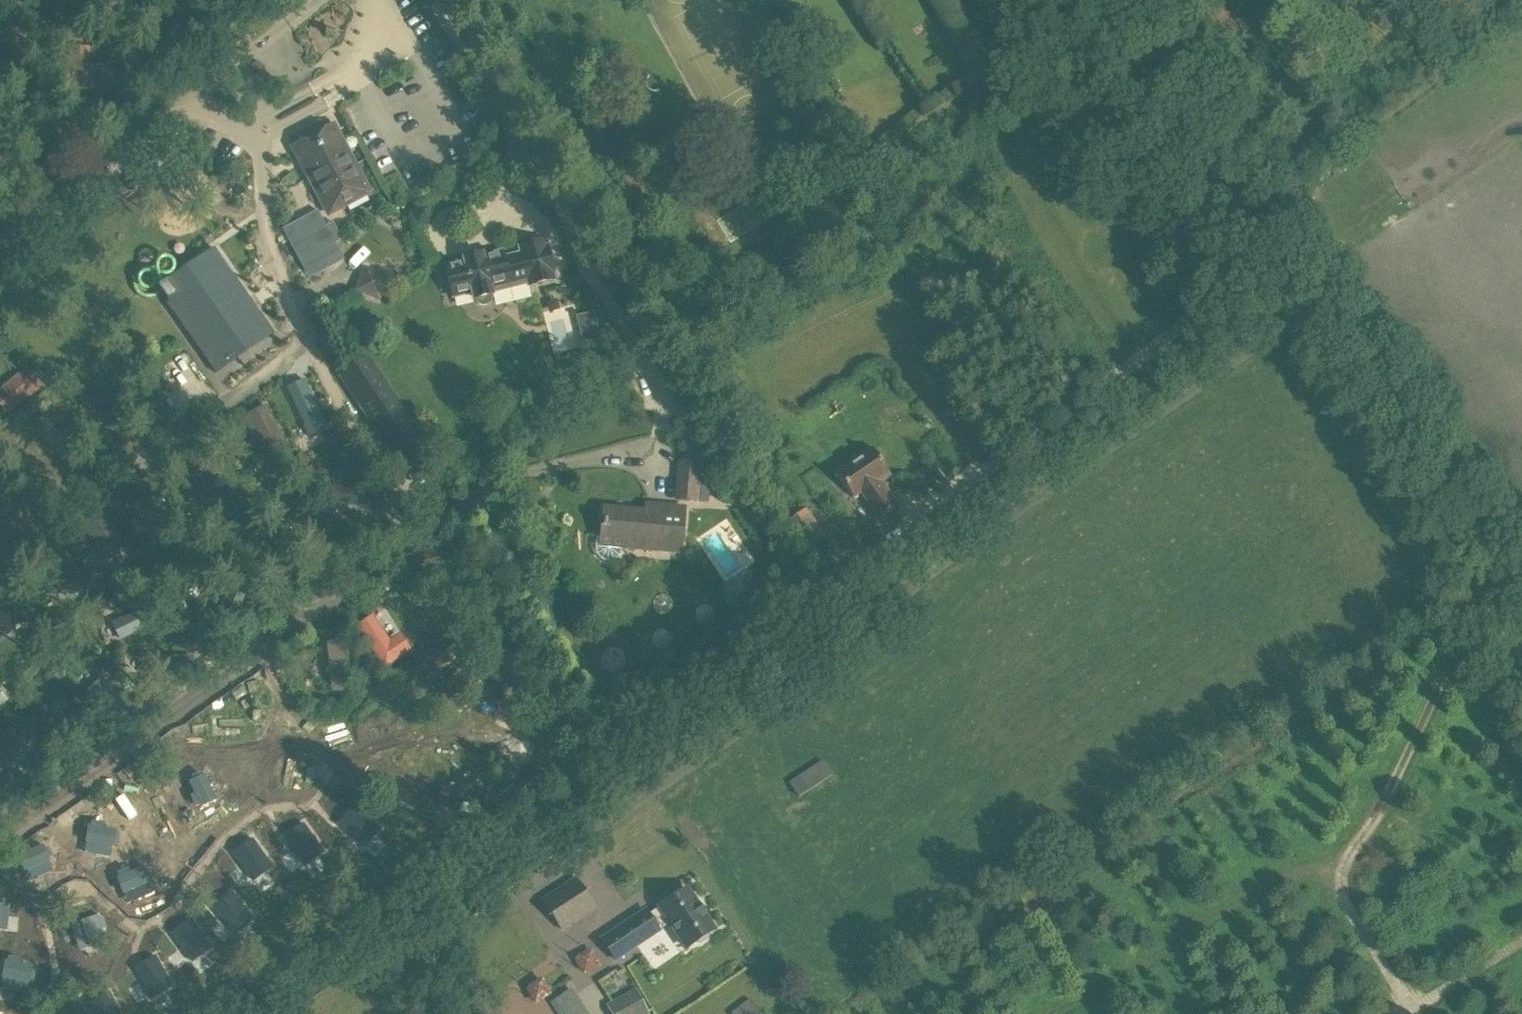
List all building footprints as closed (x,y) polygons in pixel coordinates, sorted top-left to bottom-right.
[(60,30),(60,40),(72,40),(72,30),(60,30)] [(269,51),(262,56),(267,64),(275,59),(269,51)] [(328,214),(368,192),(333,125),(292,147),(328,214)] [(546,247),(544,241),(518,247),(520,254),(503,258),(501,252),(482,256),(482,254),(463,259),(463,261),(444,266),(453,298),(471,293),(473,299),(475,299),(475,301),(478,304),(482,305),(487,304),(490,301),(491,297),(490,295),(492,295),(489,283),(525,274),(528,285),(554,279),(552,273),(553,272),(547,247),(546,247)] [(213,248),(156,288),(216,373),(273,333),(213,248)] [(379,302),(389,277),(364,267),(354,291),(379,302)] [(596,325),(580,329),(584,342),(599,338),(596,325)] [(396,457),(421,441),(367,359),(342,376),(396,457)] [(0,389),(0,403),(8,413),(38,387),(23,369),(0,389)] [(303,379),(287,387),(305,425),(304,426),(309,437),(320,431),(319,430),(326,427),(303,379)] [(265,406),(243,418),(265,458),(287,447),(265,406)] [(681,461),(678,499),(698,501),(707,501),(708,491),(710,473),(701,472),(701,463),(697,462),(698,448),(683,447),(682,461),(681,461)] [(888,473),(871,448),(859,456),(855,455),(851,458),(850,463),(835,473),(852,498),(860,493),(879,519),(898,505),(879,479),(888,473)] [(939,465),(932,470),(941,481),(947,475),(939,465)] [(336,484),(332,501),(375,512),(379,495),(336,484)] [(622,547),(679,552),(683,508),(656,505),(656,513),(604,508),(601,537),(596,537),(595,547),(596,554),(601,559),(607,561),(613,560),(619,556),(622,550),(622,547)] [(808,556),(829,541),(806,508),(785,523),(808,556)] [(82,535),(71,542),(76,549),(87,542),(82,535)] [(208,555),(182,590),(196,601),(222,565),(208,555)] [(0,585),(0,624),(7,634),(15,628),(16,629),(20,626),(19,625),(27,619),(2,584),(0,585)] [(228,590),(213,631),(230,637),(245,596),(228,590)] [(122,617),(112,622),(116,632),(117,632),(121,639),(165,617),(158,602),(123,618),(122,617)] [(372,614),(355,626),(383,667),(410,649),(399,633),(389,640),(372,614)] [(439,631),(430,638),(436,646),(445,639),(439,631)] [(346,638),(327,639),(331,691),(350,689),(346,638)] [(154,654),(142,654),(143,665),(144,665),(144,673),(193,673),(193,655),(154,655),(154,654)] [(94,686),(88,691),(122,727),(135,715),(108,687),(109,686),(101,677),(93,685),(94,686)] [(0,767),(0,783),(9,788),(27,754),(28,755),(33,744),(24,739),(23,740),(16,736),(0,767)] [(822,760),(788,782),(798,797),(832,775),(822,760)] [(354,806),(338,824),(362,845),(378,827),(354,806)] [(303,824),(283,838),(302,864),(322,850),(303,824)] [(252,839),(232,853),(251,879),(270,865),(252,839)] [(141,857),(125,867),(131,876),(147,867),(141,857)] [(85,858),(82,866),(93,871),(96,863),(85,858)] [(561,930),(593,909),(574,879),(542,901),(561,930)] [(643,910),(601,939),(615,960),(636,946),(632,940),(653,926),(657,932),(658,931),(657,931),(668,923),(685,948),(695,942),(699,942),(706,938),(707,933),(712,930),(702,915),(703,915),(695,904),(685,890),(658,908),(647,916),(643,910)] [(231,893),(213,909),(233,933),(251,918),(231,893)] [(96,916),(80,922),(81,923),(88,946),(89,948),(92,947),(93,951),(101,948),(100,944),(105,943),(100,930),(105,928),(101,917),(97,919),(96,916)] [(190,920),(171,934),(189,960),(209,946),(190,920)] [(154,957),(133,969),(149,997),(170,985),(154,957)] [(551,1003),(558,1013),(586,1013),(571,990),(551,1003)] [(607,1005),(612,1013),(642,1013),(647,1011),(636,990),(607,1005)] [(88,1004),(93,1013),(120,1013),(109,993),(88,1004)] [(729,1013),(730,1013),(760,1013),(748,999),(729,1013)]
